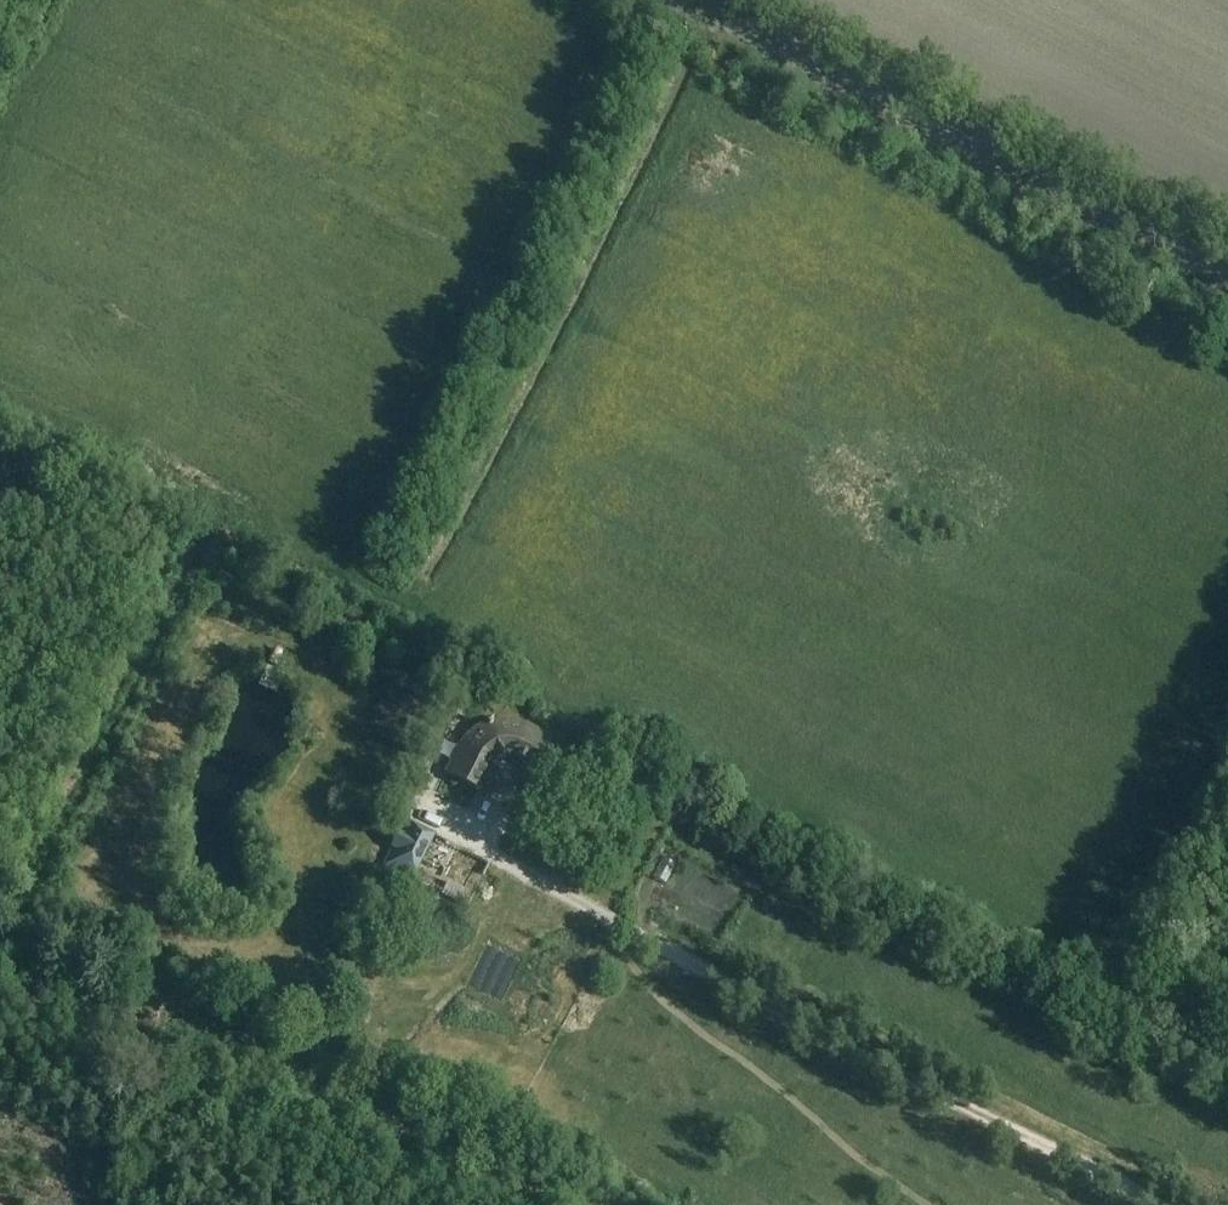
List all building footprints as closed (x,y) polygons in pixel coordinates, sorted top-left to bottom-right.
[(477,792),(490,766),(492,764),(493,763),(494,762),(497,760),(500,759),(502,759),(505,759),(507,759),(510,759),(513,761),(534,772),(550,740),(532,729),(528,728),(525,726),(521,725),(516,724),(512,723),(507,722),(502,722),(497,723),(492,724),(487,725),(483,727),(478,729),(474,732),(470,735),(466,738),(463,741),(460,745),(457,749),(445,774),(477,792)] [(413,865),(386,851),(363,895),(390,910),(413,865)]
